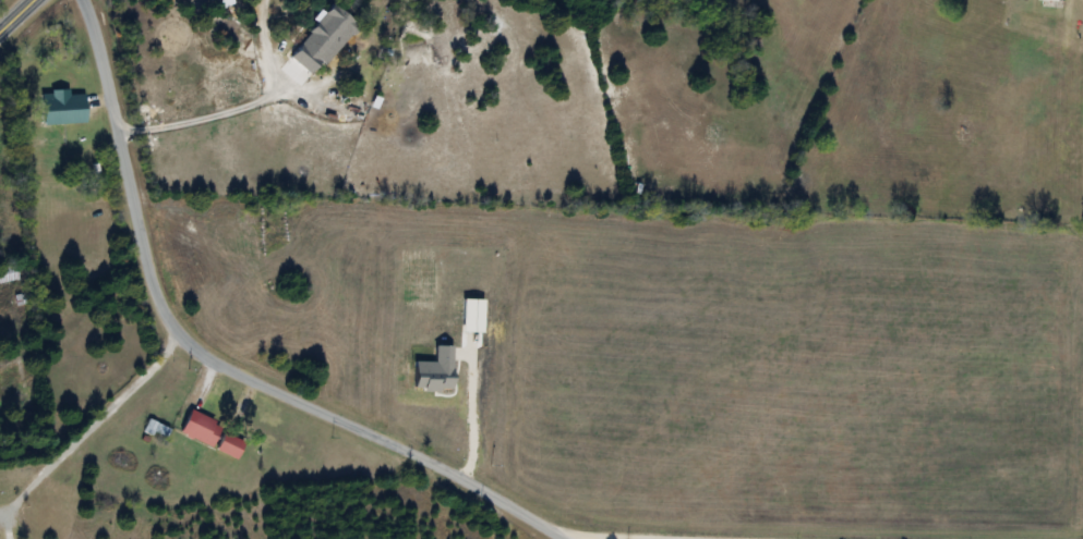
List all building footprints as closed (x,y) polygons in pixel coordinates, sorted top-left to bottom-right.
[(218,11),(235,4),(234,0),(213,0),(218,11)] [(1043,15),(1063,15),(1063,0),(1043,0),(1043,15)] [(310,75),(319,63),(325,67),(356,24),(329,5),(289,59),(310,75)] [(42,125),(85,123),(84,94),(68,95),(68,90),(40,92),(42,125)] [(236,459),(243,442),(224,433),(216,450),(236,459)]
